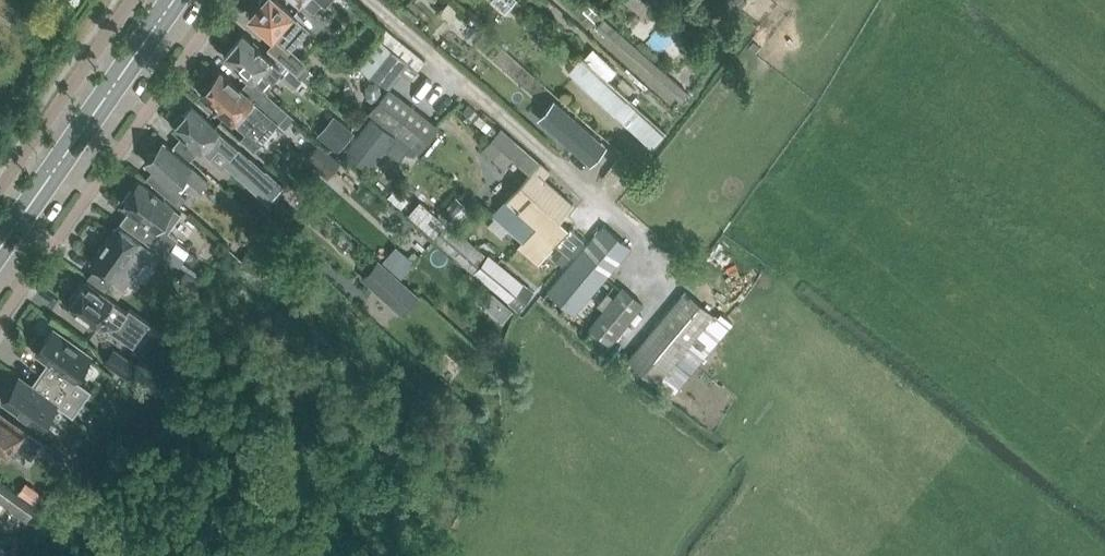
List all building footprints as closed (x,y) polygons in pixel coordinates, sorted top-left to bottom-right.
[(249,16),(258,23),(256,26),(263,33),(266,30),(276,39),(289,50),(290,49),(309,27),(293,13),(278,0),(259,0),(261,2),(249,16)] [(304,2),(313,10),(322,0),(302,0),(304,2)] [(510,7),(516,0),(496,0),(495,4),(502,9),(510,7)] [(304,2),(293,13),(309,27),(315,33),(326,21),(316,13),(313,10),(304,2)] [(596,28),(681,103),(689,94),(604,19),(596,28)] [(385,31),(359,66),(389,90),(402,74),(410,81),(419,70),(418,69),(424,61),(402,44),(395,53),(388,47),(394,39),(385,31)] [(242,35),(224,56),(250,78),(253,80),(262,88),(284,63),(267,49),(265,52),(242,35)] [(276,39),(267,49),(284,63),(289,68),(297,75),(305,66),(307,64),(290,49),(289,50),(276,39)] [(592,54),(587,60),(612,83),(618,77),(592,54)] [(571,73),(570,74),(592,94),(604,81),(582,60),(581,61),(571,73)] [(289,68),(280,78),(294,90),(303,80),(298,75),(297,75),(289,68)] [(201,88),(201,93),(245,133),(263,113),(272,120),(277,125),(282,130),(284,128),(293,117),(283,108),(268,94),(268,93),(265,90),(262,88),(253,80),(250,78),(240,89),(220,71),(212,81),(207,81),(201,88)] [(374,80),(368,80),(364,86),(365,97),(370,101),(376,100),(380,96),(379,84),(374,80)] [(371,116),(343,152),(368,171),(385,149),(399,160),(409,146),(421,155),(440,129),(389,90),(370,115),(371,116)] [(627,102),(615,115),(644,141),(656,129),(627,102)] [(182,135),(173,145),(189,159),(198,149),(201,151),(202,150),(210,158),(219,148),(274,197),(284,185),(250,156),(249,157),(218,131),(191,106),(185,114),(182,112),(174,121),(176,124),(173,127),(182,135)] [(337,147),(351,130),(334,116),(320,133),(337,147)] [(573,118),(557,139),(582,160),(584,158),(593,148),(599,140),(573,118)] [(502,129),(485,150),(504,167),(512,158),(529,173),(517,186),(505,200),(491,217),(521,243),(518,247),(539,264),(555,245),(568,255),(582,239),(570,228),(560,220),(574,205),(543,179),(549,171),(543,165),(539,162),(502,129)] [(340,160),(320,142),(306,158),(327,175),(340,160)] [(186,198),(175,189),(185,177),(201,191),(209,181),(193,168),(164,143),(146,164),(153,170),(145,178),(178,206),(186,198)] [(181,213),(174,208),(139,183),(123,206),(129,210),(120,223),(179,266),(190,250),(176,241),(178,239),(168,232),(181,213)] [(421,203),(409,217),(421,227),(434,238),(446,224),(447,223),(463,205),(464,204),(456,197),(444,210),(443,210),(437,216),(437,217),(421,203)] [(434,238),(505,301),(518,284),(447,223),(446,224),(434,238)] [(550,289),(577,312),(632,248),(604,225),(550,289)] [(106,291),(109,286),(114,279),(115,278),(118,281),(122,281),(125,280),(128,277),(129,274),(129,271),(128,268),(124,265),(140,243),(118,227),(92,263),(96,266),(87,278),(106,291)] [(396,245),(384,260),(402,276),(415,261),(396,245)] [(559,247),(552,255),(563,265),(570,257),(568,255),(559,247)] [(252,250),(242,259),(251,268),(261,259),(252,250)] [(378,258),(363,275),(402,310),(417,293),(378,258)] [(200,281),(185,270),(179,280),(194,290),(200,281)] [(127,313),(113,303),(86,282),(76,295),(72,296),(70,299),(71,303),(69,306),(82,316),(81,317),(83,322),(90,327),(95,327),(96,326),(100,329),(111,327),(115,321),(140,338),(150,324),(129,309),(127,313)] [(645,307),(623,288),(588,330),(612,350),(645,307)] [(686,293),(629,362),(657,386),(660,383),(673,393),(731,322),(720,313),(718,316),(714,313),(712,315),(686,293)] [(91,356),(53,329),(35,353),(48,362),(39,374),(82,404),(91,391),(75,379),(91,356)] [(489,353),(495,355),(498,344),(492,342),(489,353)] [(128,377),(131,372),(136,365),(113,349),(105,361),(128,377)] [(82,404),(39,374),(31,385),(19,377),(1,401),(40,428),(56,405),(73,417),(82,404)] [(0,414),(0,453),(2,450),(9,455),(16,445),(32,456),(42,441),(18,424),(17,426),(0,414)] [(28,521),(37,508),(0,482),(0,501),(28,521)] [(40,494),(25,483),(19,493),(34,503),(40,494)]
